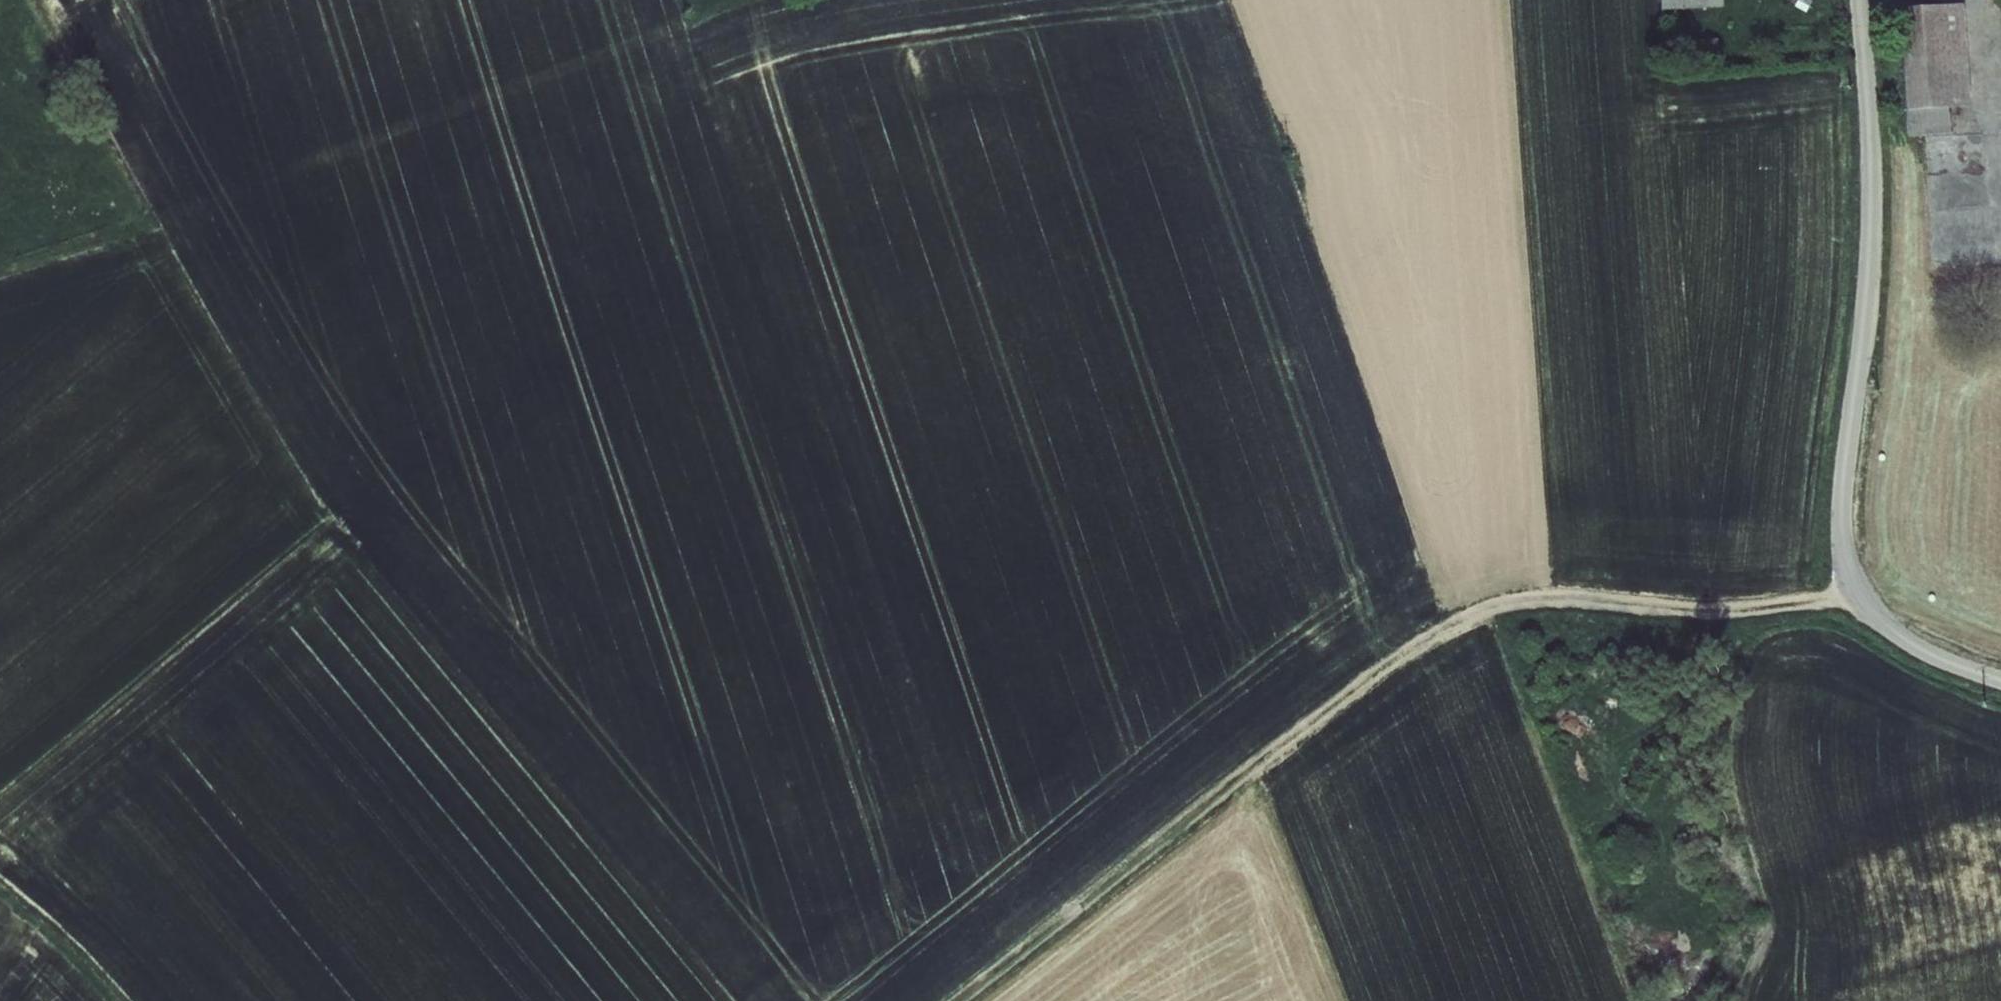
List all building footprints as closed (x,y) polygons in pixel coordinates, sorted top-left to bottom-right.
[(1907,109),(1953,108),(1947,0),(1903,0),(1907,109)] [(1907,109),(1908,118),(1924,118),(1954,117),(1953,108),(1907,109)]
